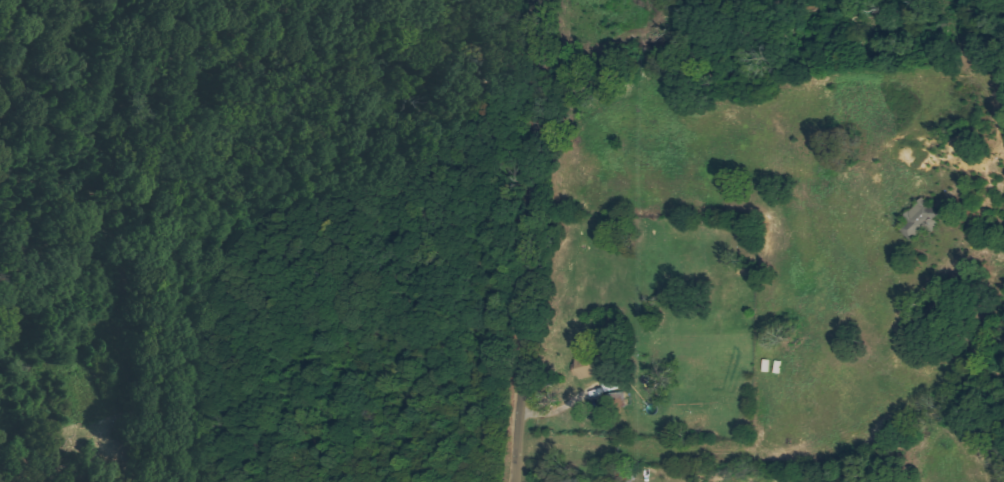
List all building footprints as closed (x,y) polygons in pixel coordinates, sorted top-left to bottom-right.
[(904,231),(915,242),(944,216),(927,198),(906,219),(911,224),(904,231)]
